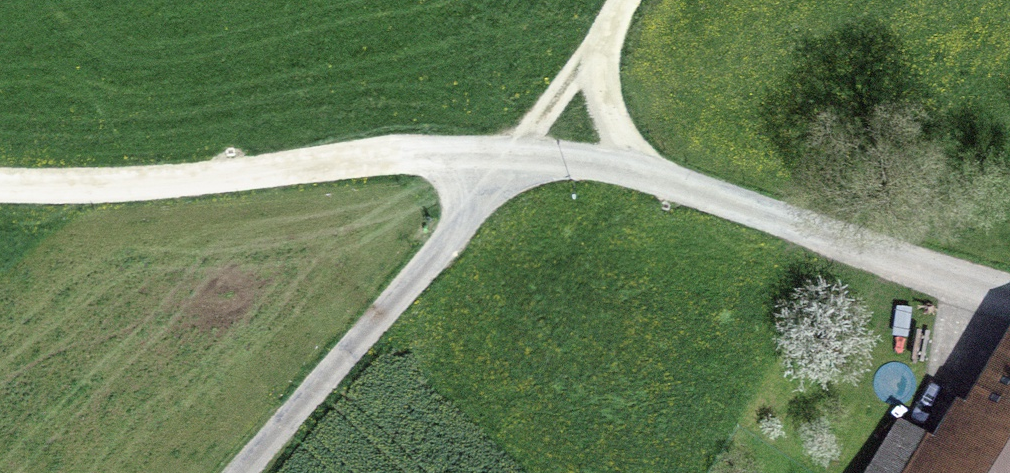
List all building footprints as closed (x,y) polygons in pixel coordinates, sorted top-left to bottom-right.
[(970,415),(954,404),(910,472),(1009,472),(1009,352),(970,415)]
